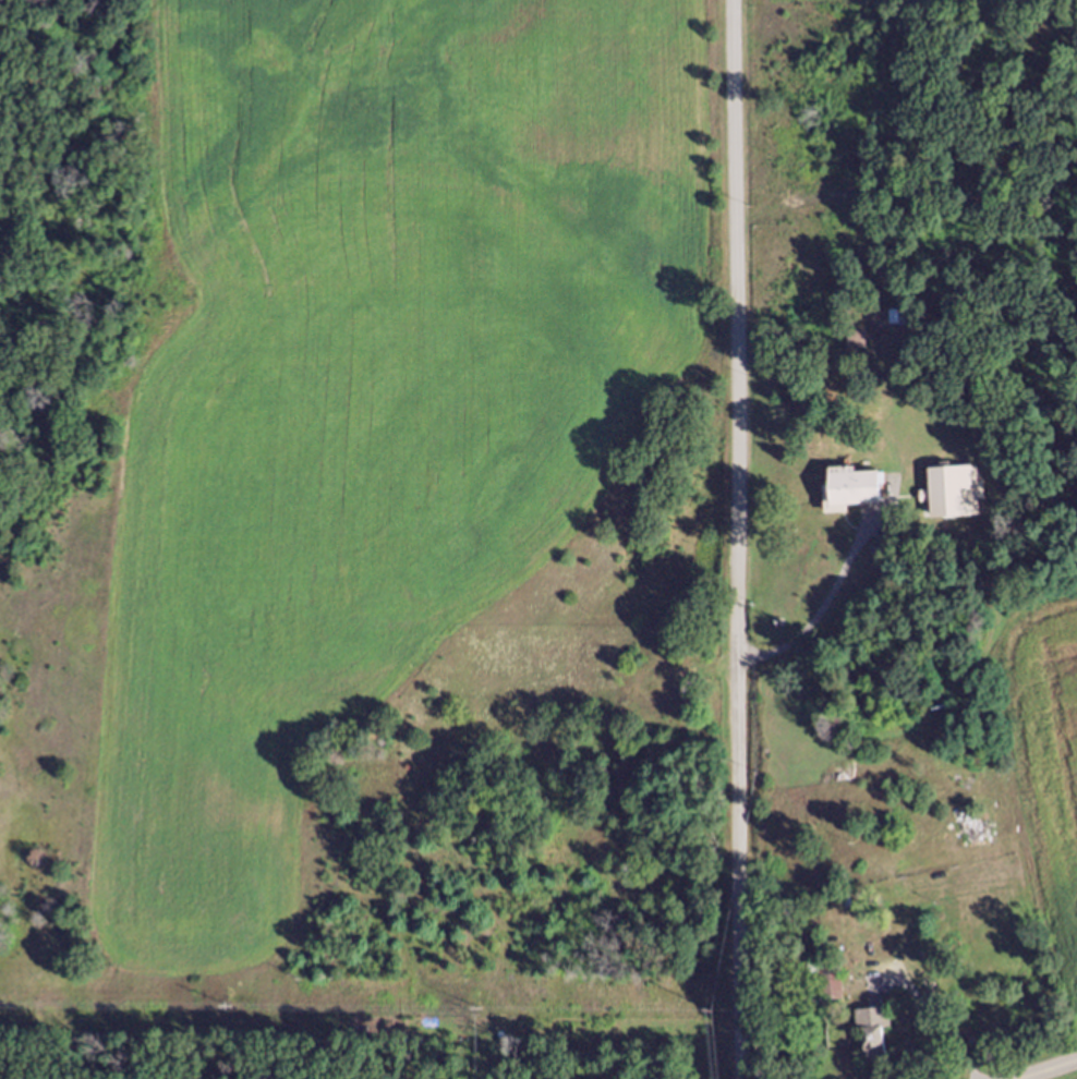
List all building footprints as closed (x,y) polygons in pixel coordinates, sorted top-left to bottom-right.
[(893,333),(911,333),(911,317),(893,317),(893,333)] [(869,337),(851,338),(852,354),(870,353),(869,337)] [(938,524),(986,523),(985,473),(937,474),(938,524)] [(893,510),(892,474),(839,476),(840,513),(893,510)] [(864,1016),(869,1068),(897,1066),(893,1014),(864,1016)]
